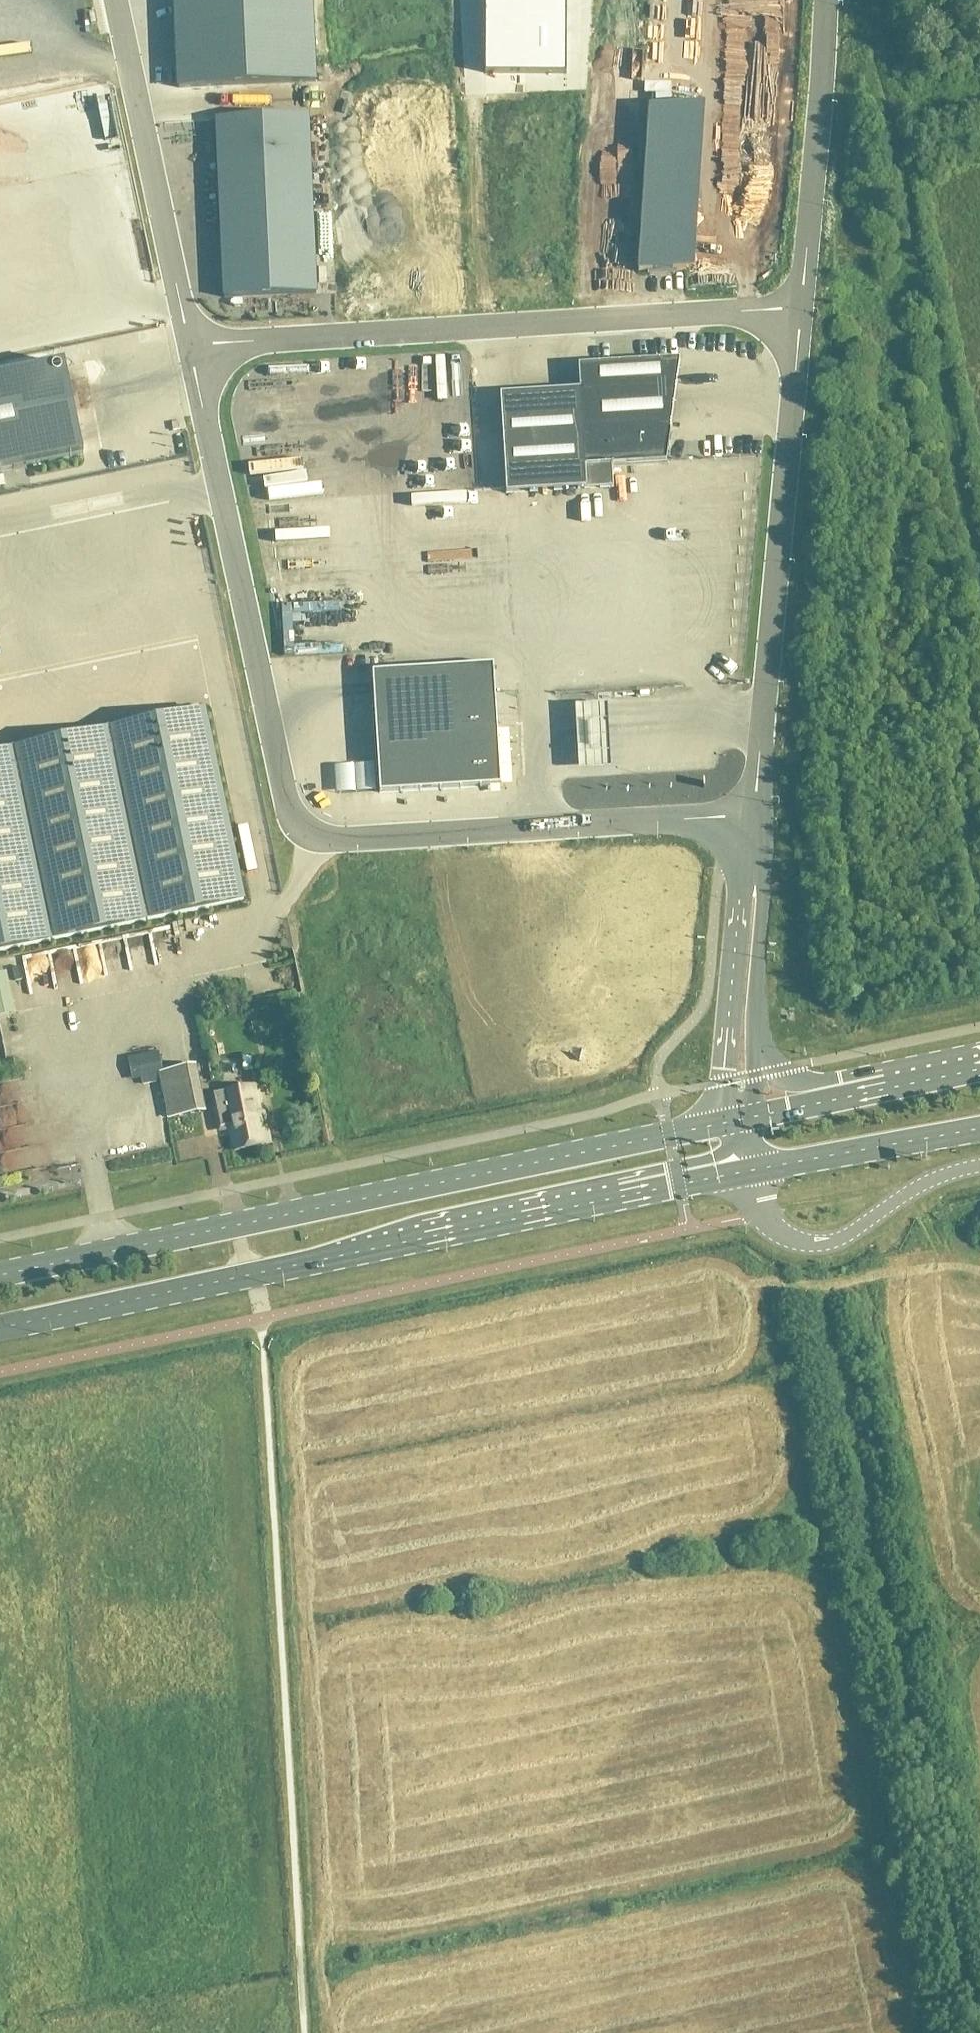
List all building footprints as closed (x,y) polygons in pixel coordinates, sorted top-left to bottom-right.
[(178,90),(314,84),(310,0),(174,0),(178,90)] [(525,15),(525,0),(485,0),(485,15),(525,15)] [(525,15),(566,16),(566,0),(525,0),(525,15)] [(484,35),(525,36),(525,15),(485,15),(484,35)] [(566,16),(525,15),(525,36),(566,36),(566,16)] [(525,36),(484,35),(484,76),(525,76),(525,36)] [(566,76),(566,36),(525,36),(525,76),(566,76)] [(637,273),(685,272),(696,106),(648,108),(637,273)] [(223,299),(315,295),(307,117),(215,121),(223,299)] [(669,432),(679,361),(578,367),(579,392),(499,397),(505,497),(613,490),(612,467),(665,464),(670,432),(669,432)] [(83,456),(64,366),(0,379),(0,473),(83,456)] [(62,591),(115,585),(114,576),(61,582),(62,591)] [(493,666),(372,674),(380,795),(500,788),(493,666)] [(609,707),(577,708),(578,731),(580,770),(612,769),(610,731),(609,707)] [(201,711),(0,754),(0,952),(242,900),(201,711)] [(5,975),(0,976),(0,1017),(14,1014),(5,975)] [(158,1053),(136,1057),(141,1087),(164,1082),(158,1053)] [(199,1112),(190,1068),(162,1074),(172,1119),(203,1112),(203,1111),(199,1112)] [(217,1134),(228,1131),(233,1154),(268,1146),(255,1087),(208,1097),(217,1134)] [(3,1129),(4,1151),(30,1149),(29,1127),(3,1129)] [(18,1177),(13,1160),(2,1163),(6,1180),(18,1177)]
